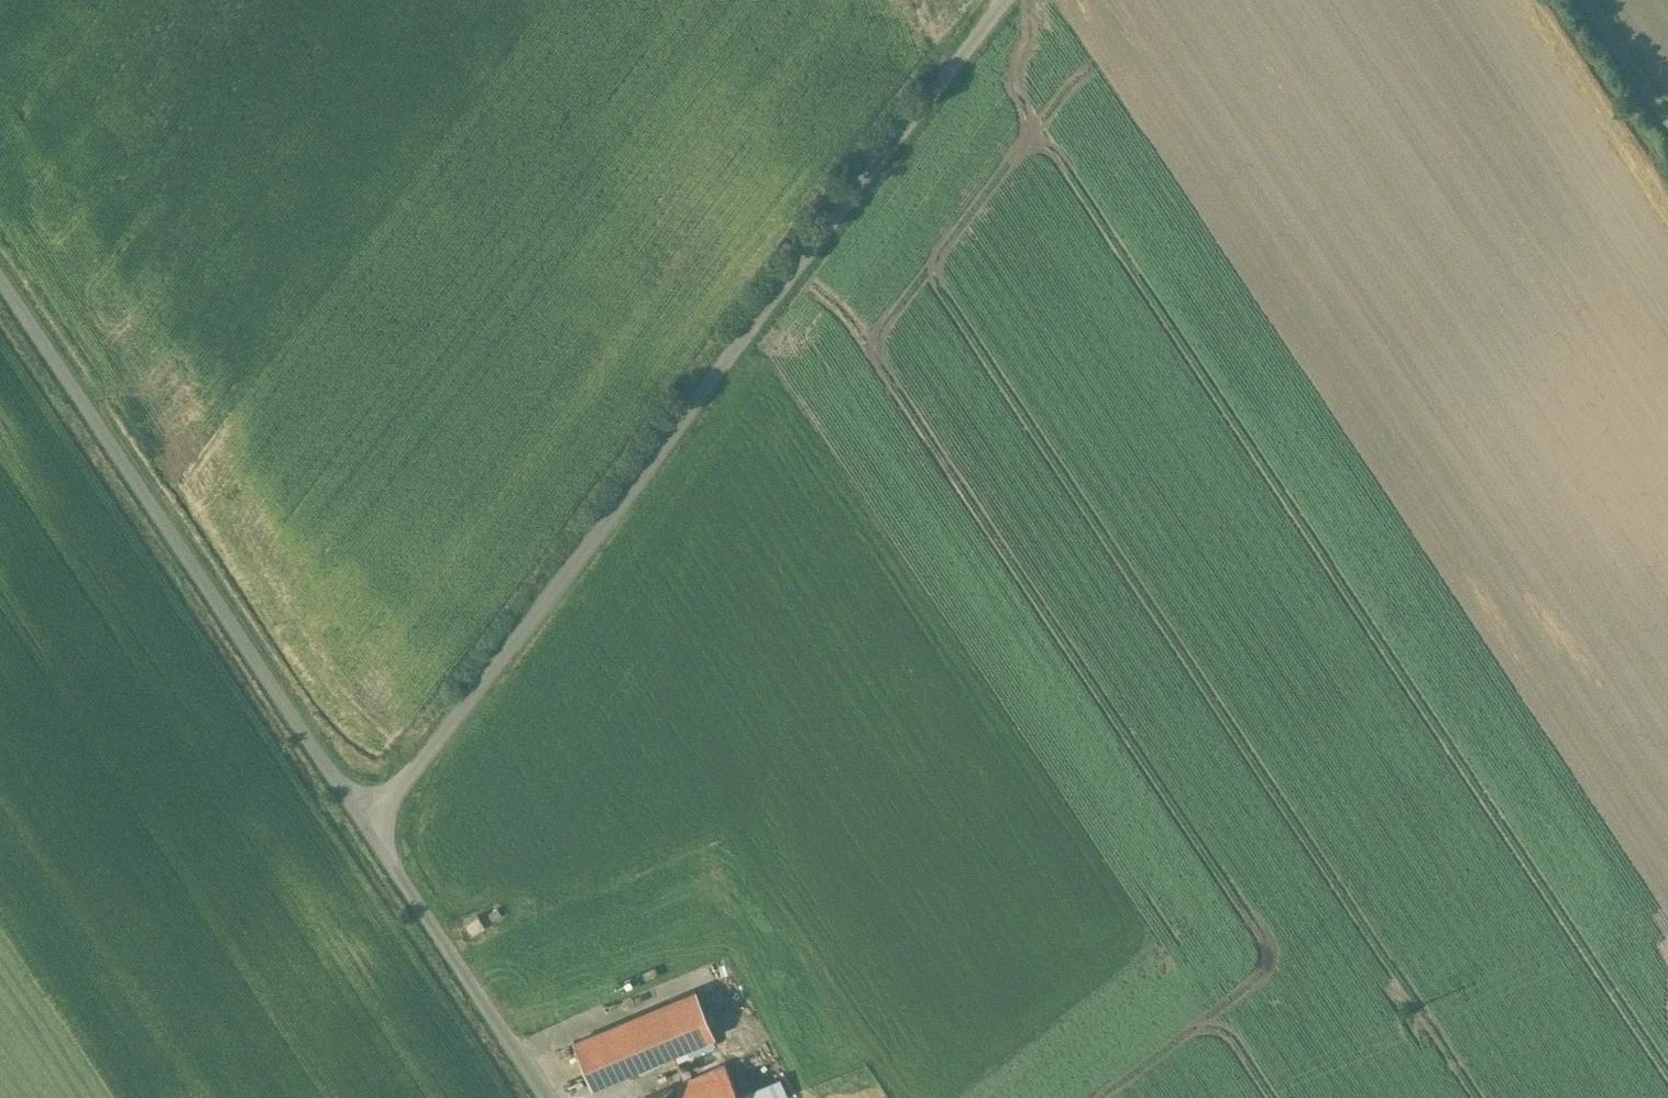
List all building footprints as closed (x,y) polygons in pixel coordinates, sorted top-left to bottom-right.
[(695,991),(573,1041),(591,1084),(713,1033),(695,991)] [(684,1081),(672,1086),(677,1097),(768,1097),(763,1084),(737,1094),(724,1064),(684,1081)] [(644,1096),(645,1097),(677,1097),(672,1086),(671,1084),(644,1096)]
